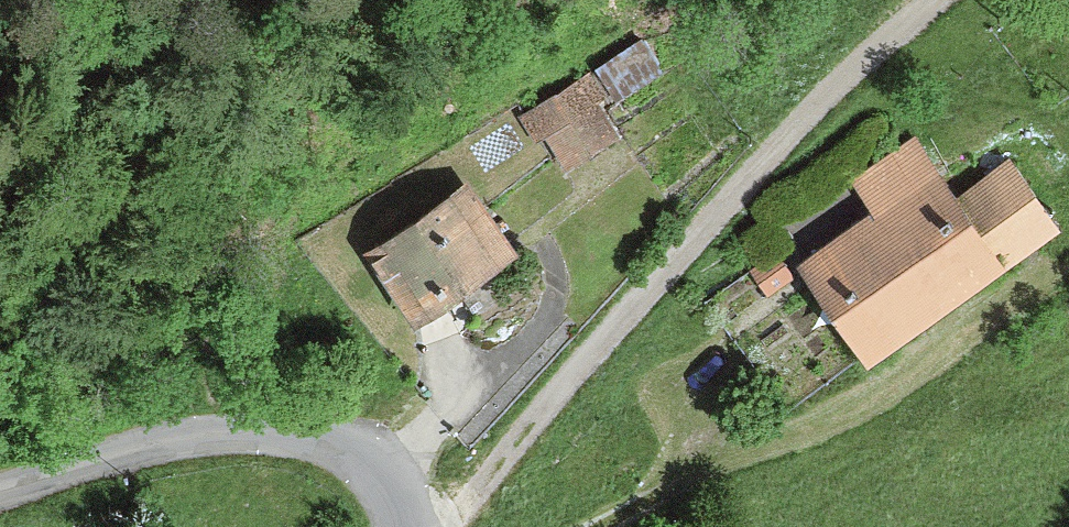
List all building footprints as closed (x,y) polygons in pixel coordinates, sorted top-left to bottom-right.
[(593,77),(521,118),(536,145),(545,139),(550,147),(603,117),(596,104),(605,99),(593,77)] [(799,255),(860,352),(1053,233),(1010,163),(953,198),(915,136),(845,179),(866,214),(799,255)] [(468,171),(362,241),(412,316),(518,246),(468,171)] [(765,290),(792,273),(780,253),(752,271),(765,290)]
